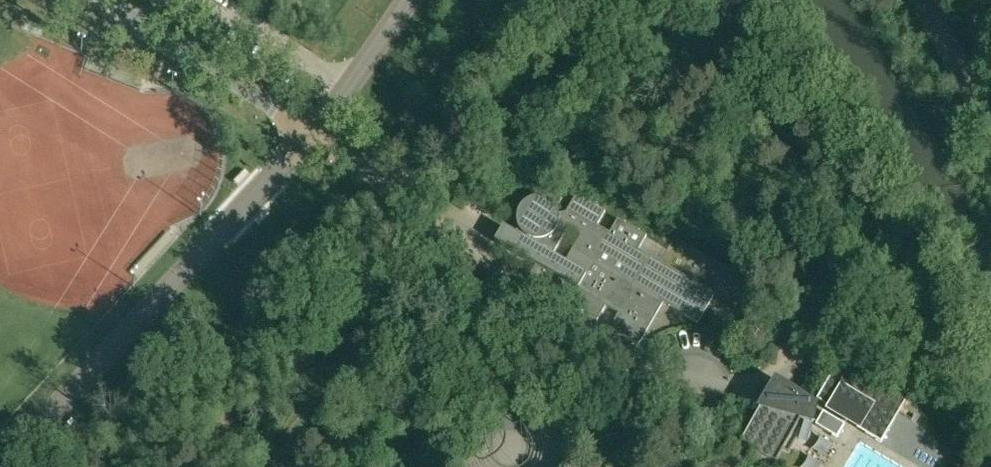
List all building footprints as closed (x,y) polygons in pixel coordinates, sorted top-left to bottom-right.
[(511,234),(500,228),(491,243),(532,267),(524,281),(552,297),(560,283),(573,291),(565,305),(594,322),(602,308),(615,315),(606,329),(635,346),(660,305),(694,325),(712,296),(656,263),(650,260),(636,251),(644,237),(615,220),(607,234),(594,227),(602,213),(573,196),(562,215),(556,216),(555,212),(553,209),(552,206),(549,203),(545,201),(543,200),(537,199),(533,199),(527,200),(522,203),(519,207),(516,211),(514,216),(514,220),(514,225),(517,231),(511,234)] [(842,356),(816,399),(829,407),(841,387),(871,405),(857,429),(880,442),(893,421),(908,396),(842,356)] [(772,384),(754,415),(738,440),(743,443),(749,446),(772,460),(780,447),(806,405),(772,384)] [(814,425),(836,438),(844,425),(822,412),(814,425)]
